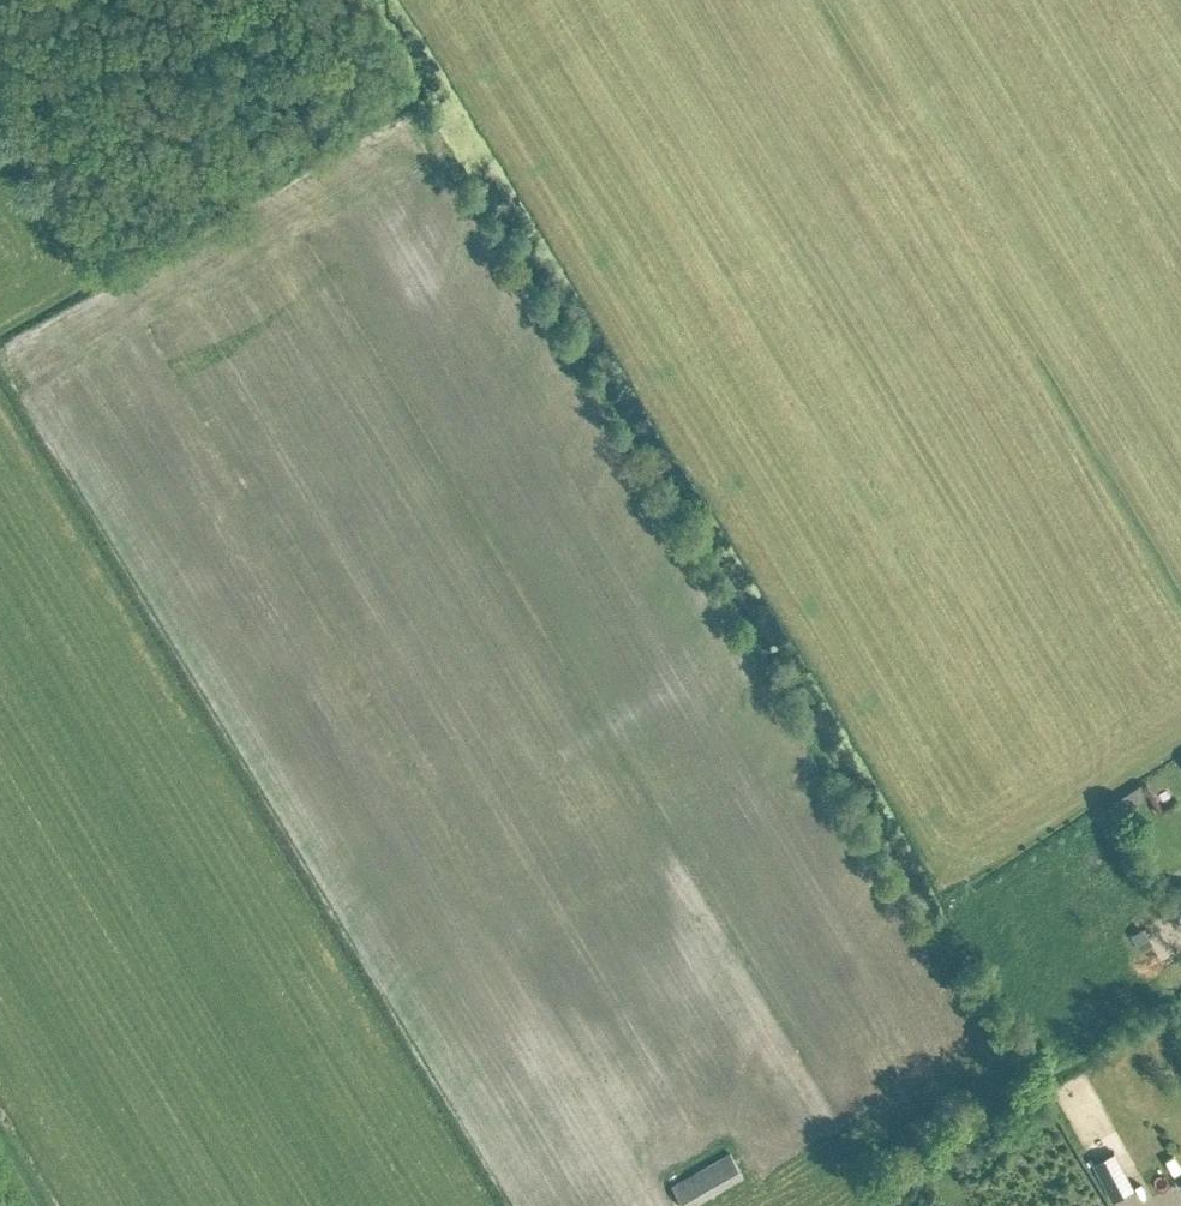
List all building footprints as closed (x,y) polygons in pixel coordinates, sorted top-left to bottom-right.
[(1114,1148),(1092,1159),(1098,1170),(1119,1159),(1114,1148)] [(684,1205),(687,1205),(744,1174),(730,1149),(672,1183),(684,1205)]
